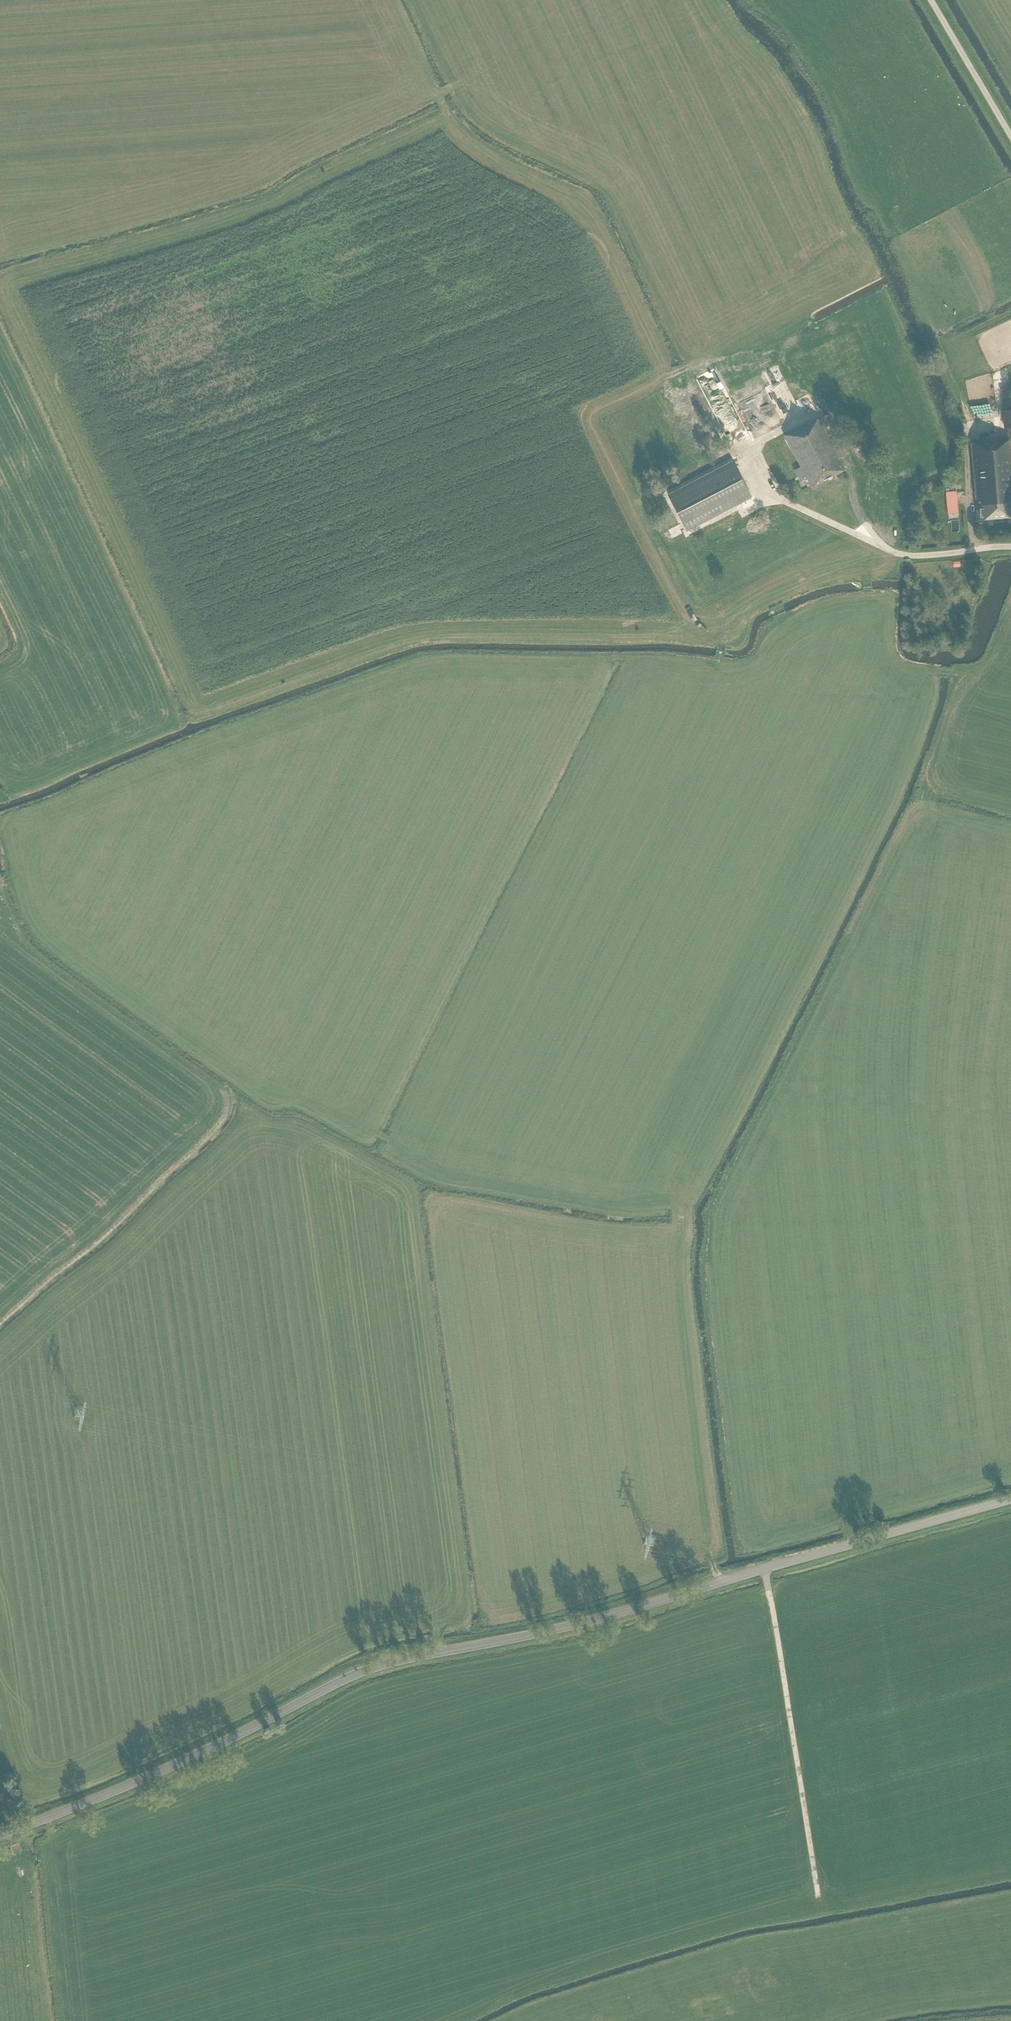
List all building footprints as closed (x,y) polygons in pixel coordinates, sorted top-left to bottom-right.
[(809,423),(785,436),(801,467),(795,471),(800,481),(806,477),(812,488),(846,471),(840,459),(848,455),(827,416),(810,425),(809,423)] [(982,443),(971,444),(979,521),(1010,518),(1010,440),(1010,439),(981,442),(982,443)] [(687,532),(752,499),(733,462),(669,496),(687,532)] [(956,486),(946,487),(947,509),(958,508),(956,486)]
